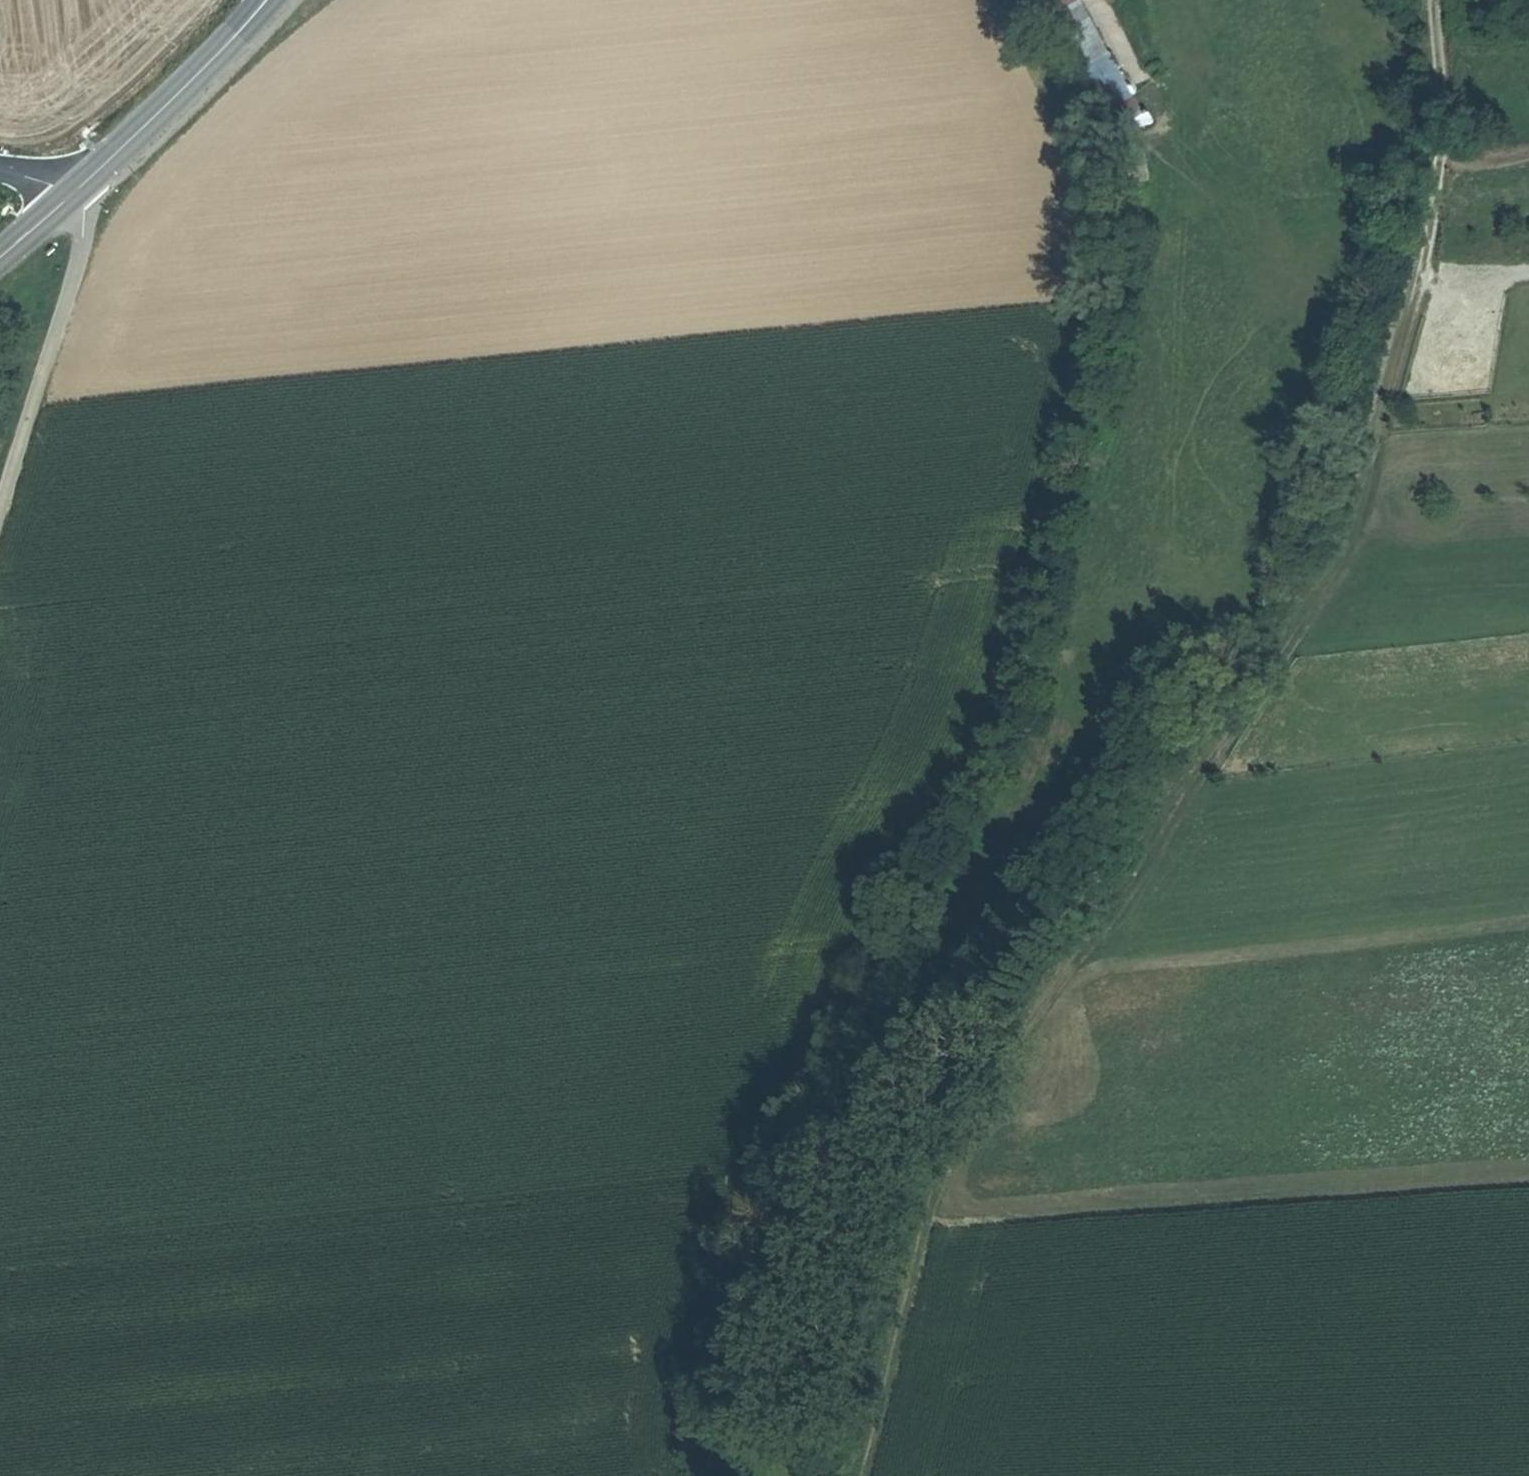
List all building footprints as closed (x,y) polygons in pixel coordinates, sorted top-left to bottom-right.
[(1107,127),(1136,114),(1086,0),(1051,0),(1107,127)]
